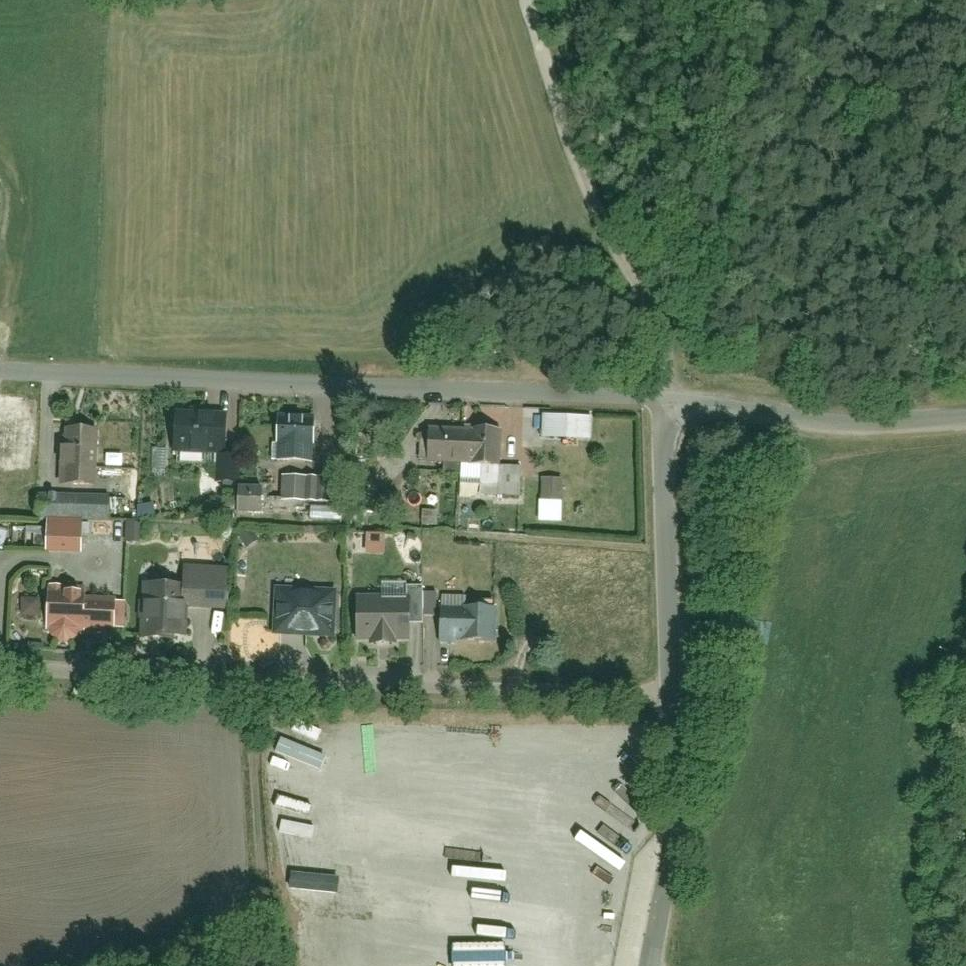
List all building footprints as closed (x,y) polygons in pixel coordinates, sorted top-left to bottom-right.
[(540,413),(540,442),(587,443),(588,414),(540,413)] [(232,449),(221,450),(221,416),(168,416),(168,455),(208,455),(208,493),(232,493),(232,449)] [(274,417),(274,453),(322,453),(322,416),(274,417)] [(71,424),(69,485),(100,486),(102,425),(71,424)] [(424,430),(425,465),(482,464),(481,429),(424,430)] [(474,467),(474,499),(517,499),(518,468),(474,467)] [(283,477),(283,503),(325,503),(324,476),(283,477)] [(261,513),(262,490),(239,489),(238,512),(261,513)] [(46,494),(46,519),(117,520),(117,496),(46,494)] [(308,510),(308,525),(339,524),(339,509),(308,510)] [(51,522),(51,550),(88,550),(88,522),(51,522)] [(183,570),(183,588),(145,588),(145,640),(180,640),(180,607),(217,607),(217,570),(183,570)] [(51,585),(49,626),(122,630),(122,625),(123,603),(123,599),(90,597),(90,587),(51,585)] [(273,597),(274,639),(326,638),(326,597),(273,597)] [(405,604),(359,601),(357,642),(403,644),(405,604)] [(133,625),(134,604),(123,603),(122,625),(133,625)] [(497,612),(443,612),(444,645),(497,645),(497,612)]
